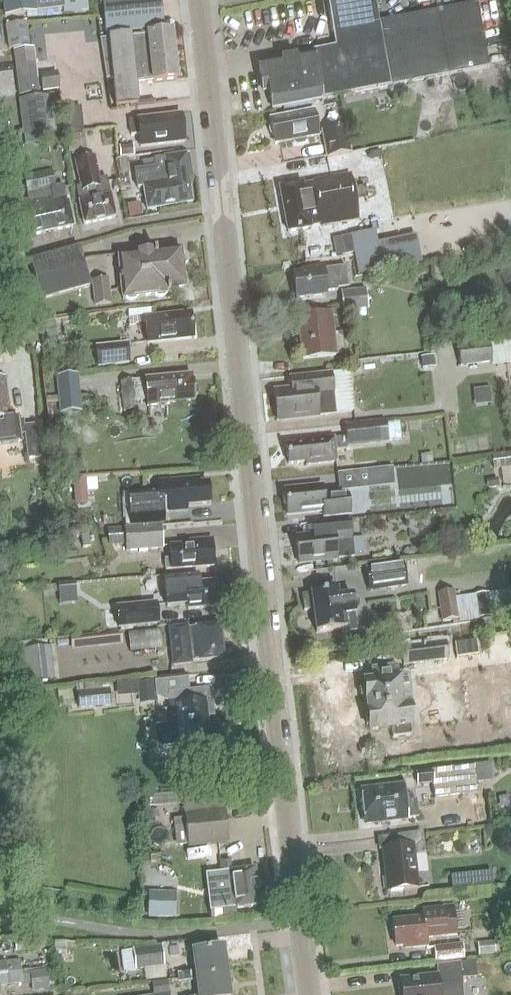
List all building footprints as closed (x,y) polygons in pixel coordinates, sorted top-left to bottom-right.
[(5,15),(62,9),(63,15),(87,12),(86,0),(3,0),(5,15)] [(106,33),(162,28),(159,0),(109,0),(103,1),(106,33)] [(375,0),(327,0),(335,47),(257,62),(263,92),(269,90),(272,109),(489,67),(476,3),(378,22),(375,0)] [(26,23),(6,25),(7,37),(27,35),(26,23)] [(135,83),(177,79),(172,31),(100,39),(106,79),(112,78),(115,106),(137,103),(135,83)] [(28,47),(27,35),(7,37),(9,49),(28,47)] [(33,48),(13,51),(16,72),(35,70),(33,48)] [(37,81),(35,70),(16,72),(17,84),(37,81)] [(57,71),(40,73),(42,91),(59,89),(57,71)] [(37,81),(17,84),(19,96),(38,94),(37,81)] [(53,132),(49,96),(19,99),(23,136),(53,132)] [(319,136),(314,111),(284,116),(285,118),(270,121),(271,125),(269,128),(271,134),(273,136),(275,144),(293,141),(294,144),(297,146),(304,145),(306,141),(306,139),(319,136)] [(181,115),(137,120),(129,121),(131,135),(139,134),(140,148),(184,143),(181,115)] [(346,128),(322,132),(327,157),(351,152),(346,128)] [(133,144),(120,145),(121,157),(134,155),(133,144)] [(142,161),(143,169),(134,171),(137,188),(143,187),(147,211),(191,203),(187,172),(191,171),(189,154),(154,159),(142,161)] [(94,157),(75,162),(80,187),(76,188),(79,202),(83,224),(115,218),(110,196),(106,178),(99,179),(94,157)] [(52,171),(25,177),(30,200),(18,203),(20,215),(25,237),(73,227),(68,204),(67,204),(63,185),(56,186),(52,171)] [(321,226),(358,220),(351,176),(313,182),(313,184),(302,186),(302,184),(279,188),(287,232),(310,228),(310,225),(320,223),(321,226)] [(358,273),(420,261),(417,243),(407,245),(408,248),(377,254),(372,229),(350,234),(358,273)] [(78,248),(30,261),(41,300),(90,286),(78,248)] [(183,266),(186,264),(185,255),(181,254),(181,250),(156,253),(156,251),(134,253),(135,255),(118,257),(122,302),(170,296),(169,290),(185,288),(183,266)] [(337,291),(337,289),(347,288),(345,267),(323,269),(323,268),(308,270),(309,273),(293,275),(294,285),(292,285),(293,295),(295,295),(295,299),(326,295),(326,292),(337,291)] [(91,281),(94,306),(111,304),(109,279),(91,281)] [(340,292),(343,313),(368,310),(365,289),(340,292)] [(150,309),(128,312),(129,325),(145,323),(144,317),(151,316),(150,309)] [(336,355),(344,354),(342,333),(333,334),(331,313),(297,317),(302,359),(336,356),(336,355)] [(145,323),(147,343),(175,340),(175,338),(193,336),(191,315),(173,317),(173,314),(151,316),(144,317),(145,323)] [(55,323),(45,324),(47,339),(58,337),(55,323)] [(94,346),(97,367),(130,364),(127,342),(94,346)] [(458,346),(460,367),(492,363),(489,343),(458,346)] [(421,367),(433,366),(432,356),(420,358),(421,367)] [(336,415),(334,393),(332,375),(291,379),(292,391),(275,393),(278,422),(336,415)] [(120,382),(123,411),(136,410),(135,401),(147,400),(148,409),(168,407),(167,404),(195,401),(195,397),(198,394),(197,387),(194,385),(193,381),(192,381),(191,376),(145,380),(133,382),(133,381),(120,382)] [(18,440),(17,435),(24,435),(27,459),(40,457),(36,425),(23,427),(23,420),(17,421),(16,418),(9,419),(4,379),(0,379),(0,442),(18,440)] [(79,395),(59,397),(61,413),(66,412),(80,411),(79,395)] [(348,438),(334,439),(334,438),(304,442),(304,444),(286,446),(288,465),(306,463),(307,465),(336,462),(335,451),(347,450),(347,446),(388,442),(386,421),(346,425),(348,438)] [(497,455),(500,467),(510,465),(510,452),(497,455)] [(368,470),(357,472),(359,489),(370,488),(368,470)] [(198,479),(158,482),(159,491),(144,493),(145,508),(130,509),(131,525),(162,522),(162,523),(164,523),(163,512),(186,510),(186,505),(209,503),(208,483),(199,484),(198,479)] [(288,516),(324,512),(324,517),(350,515),(348,495),(323,498),(322,486),(285,490),(288,516)] [(86,492),(74,493),(75,504),(86,504),(86,492)] [(349,520),(322,523),(312,524),(313,537),(297,539),(299,564),(354,558),(352,540),(353,540),(352,522),(350,522),(349,520)] [(163,548),(161,525),(124,528),(125,551),(163,548)] [(164,559),(165,570),(213,567),(212,539),(188,541),(188,545),(169,546),(170,559),(164,559)] [(366,569),(369,591),(407,586),(404,564),(366,569)] [(187,610),(218,607),(216,582),(199,584),(198,575),(164,578),(166,607),(187,605),(187,610)] [(60,583),(60,589),(60,594),(76,593),(75,581),(60,583)] [(316,633),(341,629),(342,633),(357,631),(354,613),(353,613),(350,596),(338,598),(337,590),(302,595),(304,611),(313,610),(316,632),(316,633)] [(442,623),(459,620),(455,591),(438,593),(442,623)] [(476,595),(479,620),(492,618),(489,593),(476,595)] [(116,606),(118,626),(158,623),(156,603),(116,606)] [(187,627),(169,629),(173,666),(191,664),(190,662),(224,659),(220,625),(187,629),(187,627)] [(72,650),(122,644),(121,637),(71,643),(72,650)] [(401,648),(403,666),(448,661),(446,642),(401,648)] [(27,683),(51,680),(48,649),(23,652),(27,683)] [(410,726),(412,726),(406,678),(396,679),(395,667),(372,670),(374,682),(364,683),(365,687),(362,690),(363,696),(366,698),(368,716),(365,718),(366,725),(369,727),(370,731),(391,728),(392,739),(411,737),(410,726)] [(136,682),(117,683),(118,693),(137,692),(136,682)] [(138,695),(139,704),(156,702),(154,682),(138,683),(137,684),(138,695)] [(204,704),(213,703),(211,689),(168,694),(171,727),(179,726),(181,744),(209,741),(204,704)] [(77,693),(78,709),(110,706),(109,690),(77,693)] [(432,784),(434,800),(477,794),(473,767),(416,774),(417,786),(432,784)] [(365,822),(365,824),(418,818),(416,801),(405,802),(403,784),(377,787),(377,789),(361,791),(361,793),(360,796),(360,803),(361,803),(362,813),(362,814),(362,821),(365,822)] [(184,818),(187,845),(227,841),(224,813),(184,818)] [(172,847),(187,845),(186,833),(171,835),(172,847)] [(414,856),(424,855),(422,834),(397,836),(398,848),(382,850),(387,892),(417,888),(414,856)] [(221,885),(224,910),(259,906),(254,869),(213,874),(215,886),(221,885)] [(469,888),(468,875),(451,877),(453,890),(469,888)] [(148,892),(147,917),(165,917),(166,892),(148,892)] [(452,905),(441,906),(418,909),(419,919),(393,922),(394,928),(391,929),(393,940),(395,940),(396,947),(412,945),(412,948),(426,947),(425,939),(456,936),(452,905)] [(494,942),(477,943),(478,956),(495,955),(494,942)] [(433,947),(435,964),(464,960),(462,944),(433,947)] [(149,969),(148,963),(164,961),(162,946),(133,950),(136,971),(149,969)] [(177,974),(178,978),(226,972),(223,948),(192,952),(195,972),(177,974)] [(3,963),(4,975),(21,973),(20,961),(3,963)] [(462,978),(477,977),(475,962),(437,966),(437,975),(416,977),(416,980),(399,982),(401,994),(463,994),(462,978)] [(492,963),(476,964),(477,976),(493,976),(492,963)] [(46,971),(30,973),(32,993),(49,991),(46,971)] [(178,983),(196,980),(198,994),(229,994),(226,972),(178,978),(178,983)] [(21,973),(4,975),(6,987),(23,984),(21,973)] [(153,994),(159,994),(165,994),(168,994),(167,981),(151,984),(153,994)]
